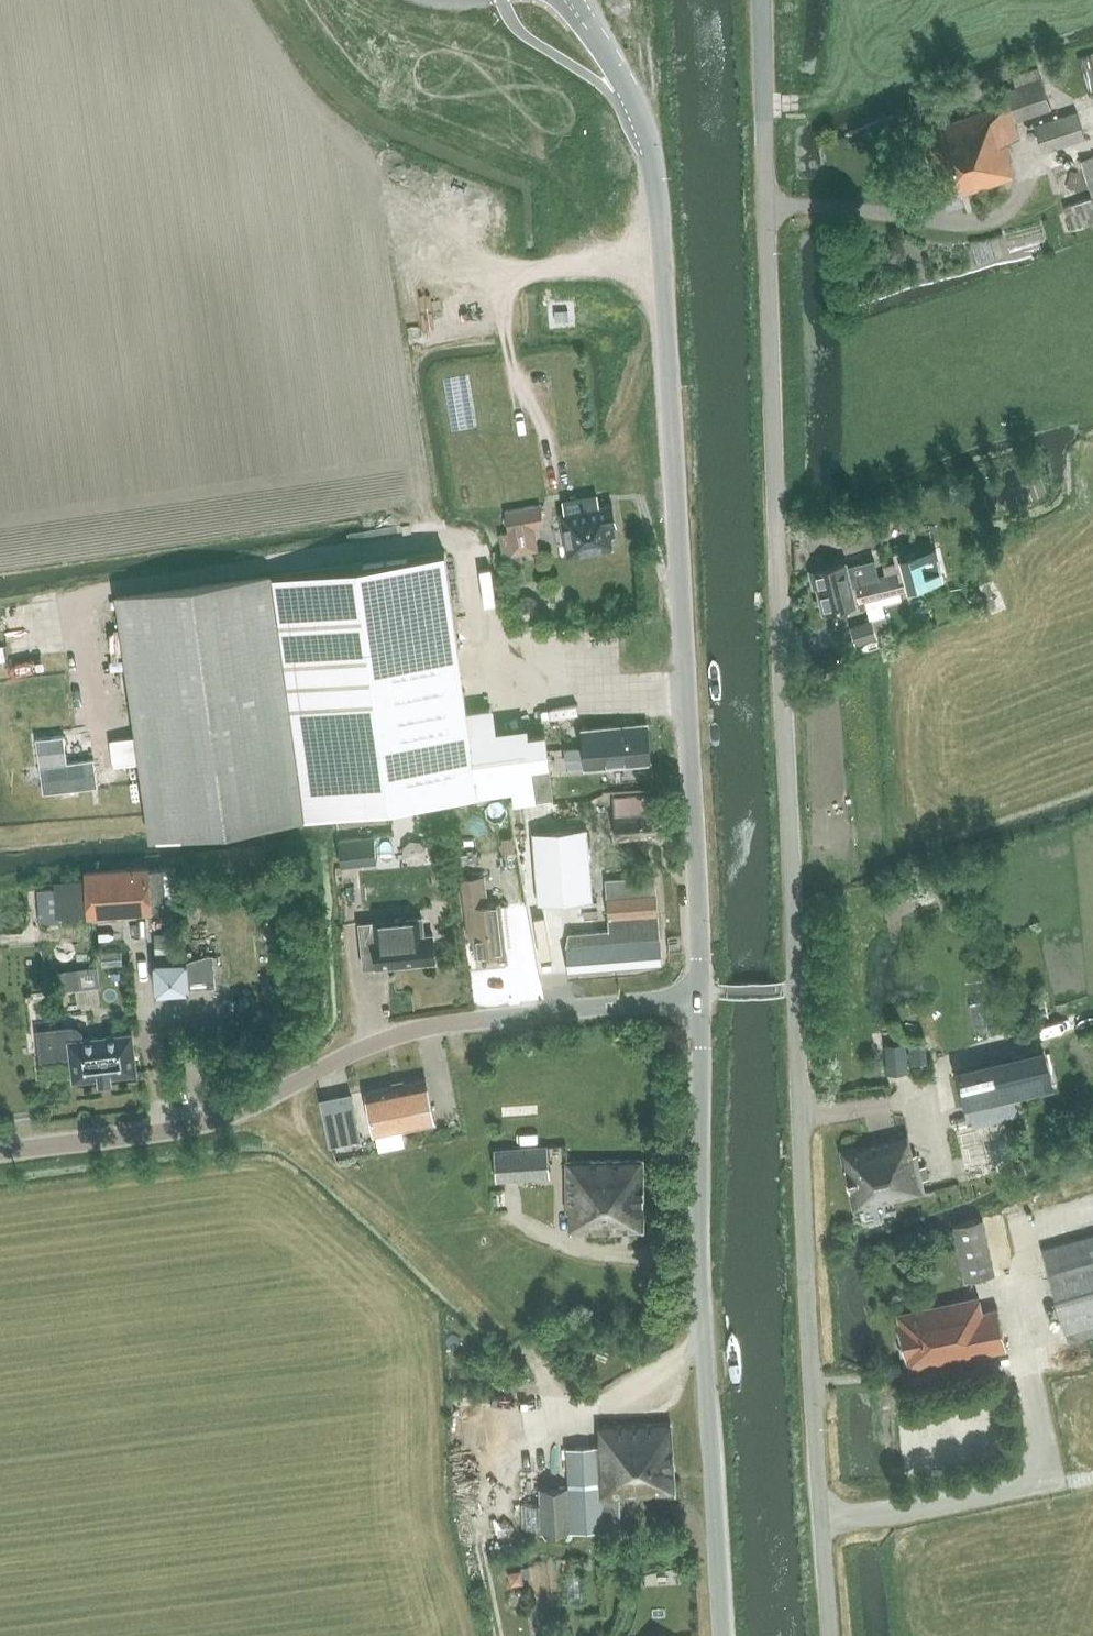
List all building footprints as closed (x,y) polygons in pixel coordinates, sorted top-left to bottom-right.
[(1017,120),(1052,109),(1038,66),(1012,75),(1016,86),(1005,89),(1009,100),(918,131),(927,157),(923,161),(927,171),(932,172),(941,201),(1016,176),(1010,158),(1014,157),(1009,140),(1022,136),(1017,120)] [(1043,153),(1086,138),(1077,111),(1033,125),(1043,153)] [(1063,207),(1072,232),(1092,224),(1092,155),(1050,170),(1063,207)] [(472,411),(459,412),(461,435),(473,435),(472,411)] [(564,511),(560,512),(568,555),(613,548),(611,536),(616,535),(614,525),(616,525),(613,503),(600,505),(599,498),(584,501),(583,497),(562,500),(564,511)] [(505,511),(510,533),(501,535),(504,556),(511,555),(511,557),(539,551),(535,529),(545,527),(541,504),(505,511)] [(450,548),(360,560),(394,801),(514,785),(516,801),(554,795),(549,765),(546,732),(527,734),(526,727),(496,731),(492,706),(473,709),(455,578),(450,548)] [(936,548),(901,557),(902,562),(904,570),(909,588),(927,584),(944,581),(936,548)] [(845,563),(814,571),(818,586),(824,611),(855,604),(851,586),(856,585),(860,602),(865,600),(900,591),(909,589),(909,588),(904,570),(885,575),(879,576),(874,559),(846,567),(845,563)] [(360,560),(273,572),(307,814),(394,801),(360,560)] [(273,572),(116,593),(136,735),(140,763),(150,836),(307,814),(273,572)] [(935,584),(920,587),(923,600),(937,597),(935,584)] [(516,605),(516,606),(516,607),(516,608),(517,609),(517,610),(518,611),(518,612),(519,613),(520,614),(521,615),(522,615),(523,616),(524,616),(525,617),(526,617),(527,617),(528,617),(529,616),(530,616),(531,616),(532,616),(533,615),(534,615),(534,614),(535,613),(536,613),(536,612),(537,611),(537,610),(538,609),(538,608),(538,607),(538,606),(538,605),(538,604),(538,603),(538,602),(537,601),(537,600),(536,599),(536,598),(535,598),(534,597),(533,596),(532,596),(531,595),(530,595),(529,595),(528,595),(527,595),(526,595),(525,595),(524,595),(523,595),(523,596),(522,596),(521,596),(520,597),(519,598),(518,599),(518,600),(517,601),(517,602),(516,603),(516,604),(516,605)] [(870,620),(850,627),(856,644),(881,636),(890,633),(886,617),(874,621),(873,619),(870,620)] [(586,767),(631,764),(650,762),(647,724),(631,725),(583,729),(584,746),(565,748),(567,767),(586,766),(586,767)] [(614,797),(614,798),(617,839),(661,836),(658,795),(657,795),(615,797),(614,797)] [(594,899),(588,827),(533,832),(538,904),(594,899)] [(514,835),(505,836),(507,849),(516,848),(514,835)] [(374,836),(339,839),(342,866),(377,862),(374,836)] [(465,854),(465,865),(485,864),(485,854),(465,854)] [(54,890),(40,891),(35,891),(37,923),(43,923),(56,922),(56,918),(89,916),(109,915),(149,912),(152,912),(151,909),(179,907),(176,867),(149,869),(149,866),(86,871),(87,883),(54,885),(54,890)] [(466,907),(469,936),(474,935),(477,956),(506,953),(500,903),(485,905),(482,876),(462,879),(465,907),(466,907)] [(658,879),(608,882),(611,931),(569,934),(570,946),(567,946),(569,970),(663,964),(658,879)] [(209,903),(203,886),(185,893),(191,910),(209,903)] [(376,966),(377,968),(437,961),(435,933),(424,934),(422,917),(361,924),(365,966),(376,966)] [(154,931),(155,955),(180,955),(180,930),(154,931)] [(186,960),(155,961),(156,987),(187,986),(186,960)] [(77,968),(58,971),(60,989),(79,987),(77,968)] [(40,993),(43,1007),(59,1004),(56,990),(40,993)] [(42,1058),(71,1055),(70,1040),(83,1038),(82,1026),(39,1031),(42,1058)] [(70,1040),(71,1055),(74,1079),(137,1072),(133,1033),(83,1038),(70,1040)] [(885,1043),(884,1072),(907,1072),(906,1042),(885,1043)] [(1045,1045),(955,1066),(964,1106),(968,1105),(1013,1095),(1014,1094),(1054,1085),(1045,1045)] [(426,1079),(366,1091),(375,1134),(435,1122),(426,1079)] [(323,1111),(330,1145),(356,1140),(352,1119),(346,1093),(335,1095),(321,1098),(323,1111)] [(1013,1095),(968,1105),(973,1124),(1018,1114),(1013,1095)] [(908,1134),(841,1150),(854,1207),(921,1192),(926,1191),(917,1153),(912,1154),(908,1134)] [(992,1141),(969,1148),(974,1166),(997,1160),(992,1141)] [(494,1153),(495,1180),(549,1179),(549,1151),(494,1153)] [(572,1212),(572,1232),(644,1231),(644,1159),(567,1160),(568,1212),(572,1212)] [(994,1264),(1009,1261),(999,1215),(953,1225),(965,1281),(996,1274),(994,1264)] [(1048,1271),(1068,1342),(1092,1335),(1092,1235),(1042,1250),(1048,1271)] [(909,1370),(1008,1349),(998,1306),(983,1310),(980,1294),(897,1312),(909,1370)] [(567,1446),(568,1471),(569,1486),(540,1489),(543,1531),(574,1530),(574,1531),(622,1529),(620,1496),(676,1494),(671,1422),(599,1424),(600,1445),(597,1445),(567,1446)] [(521,1569),(508,1572),(511,1583),(524,1581),(521,1569)]
